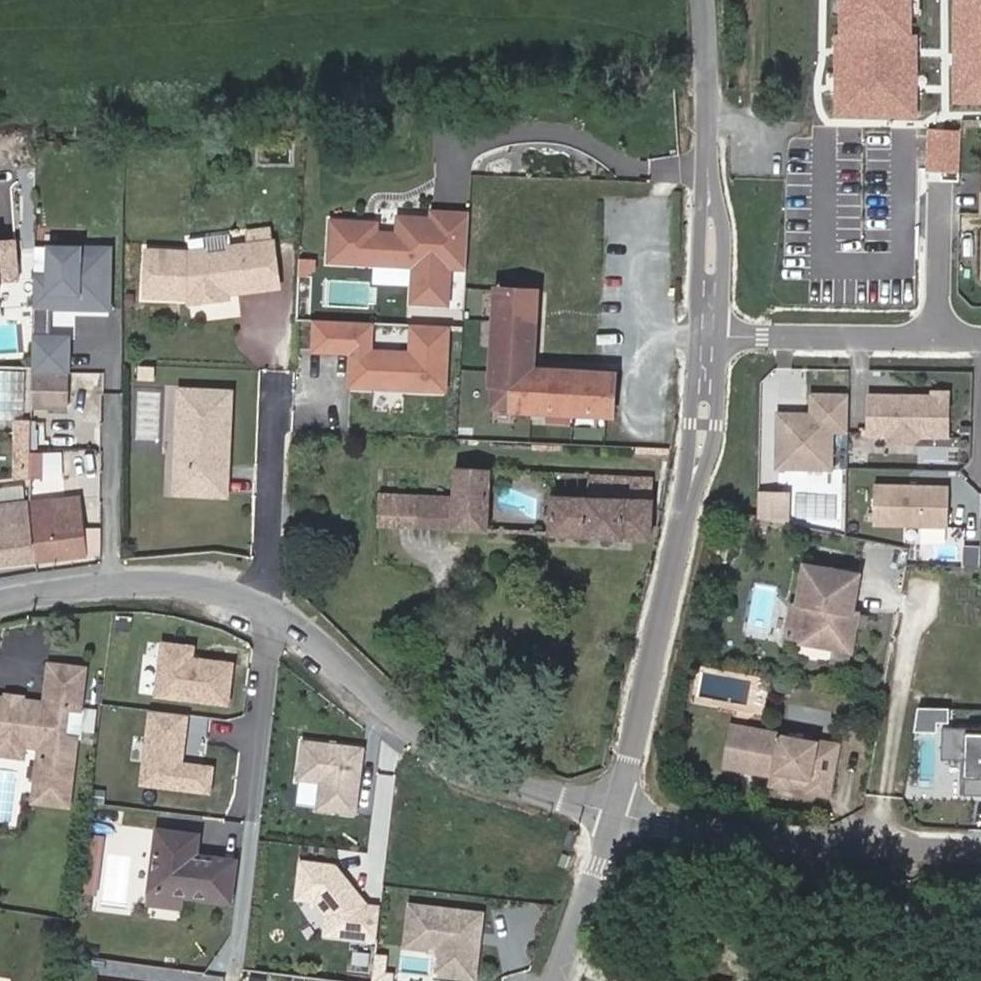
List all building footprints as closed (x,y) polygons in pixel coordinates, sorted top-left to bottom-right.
[(834,115),(919,116),(920,29),(914,29),(914,0),(835,0),(834,115)] [(952,97),(980,98),(980,0),(954,0),(952,97)] [(926,168),(961,170),(964,127),(929,125),(926,168)] [(461,265),(463,211),(426,209),(425,217),(392,215),(391,232),(369,232),(352,231),(352,222),(325,221),(324,260),(409,263),(407,299),(442,301),(443,264),(461,265)] [(370,222),(352,222),(352,231),(369,232),(370,222)] [(141,254),(137,299),(180,302),(181,307),(220,301),(219,296),(218,291),(227,290),(227,295),(269,289),(260,232),(236,235),(238,247),(221,250),(219,237),(178,244),(180,256),(177,257),(141,254)] [(10,240),(0,240),(0,280),(12,279),(10,240)] [(29,371),(64,371),(65,336),(45,336),(46,306),(76,306),(76,301),(83,301),(82,306),(105,307),(105,247),(45,246),(45,275),(30,274),(29,371)] [(980,296),(980,246),(974,246),(972,296),(980,296)] [(533,290),(496,288),(490,381),(513,383),(511,406),(608,412),(610,375),(528,370),(533,290)] [(53,306),(52,328),(73,329),(74,308),(53,306)] [(312,315),(311,350),(348,352),(347,386),(451,390),(454,322),(409,320),(408,345),(374,343),(375,318),(312,315)] [(64,371),(29,371),(28,406),(64,406),(64,371)] [(137,387),(152,388),(153,373),(137,372),(137,387)] [(513,383),(490,381),(489,405),(511,406),(513,383)] [(224,500),(228,398),(179,396),(177,426),(183,426),(181,465),(175,474),(174,498),(224,500)] [(857,411),(856,452),(878,453),(884,459),(901,460),(907,453),(936,454),(937,409),(921,408),(920,413),(899,412),(899,417),(893,417),(893,412),(857,411)] [(821,448),(836,448),(837,411),(800,410),(799,430),(766,429),(765,484),(820,486),(821,448)] [(29,475),(27,415),(15,416),(16,476),(29,475)] [(449,463),(449,492),(447,524),(484,526),(486,464),(449,463)] [(587,470),(586,492),(620,494),(620,471),(587,470)] [(647,472),(620,471),(620,494),(586,492),(547,492),(546,530),(646,534),(647,472)] [(0,486),(0,556),(31,554),(29,500),(29,483),(0,486)] [(790,514),(790,488),(760,488),(760,513),(790,514)] [(393,522),(447,524),(449,492),(394,490),(393,522)] [(79,494),(49,497),(51,553),(80,551),(80,527),(79,494)] [(51,553),(49,497),(29,500),(31,554),(51,553)] [(938,505),(863,503),(862,543),(937,545),(938,505)] [(80,527),(80,551),(96,550),(97,526),(80,527)] [(966,543),(966,564),(980,564),(980,543),(966,543)] [(793,660),(841,670),(848,630),(842,629),(848,593),(796,584),(790,618),(789,621),(799,622),(793,660)] [(196,653),(197,640),(159,637),(155,696),(233,702),(237,657),(196,653)] [(46,656),(41,686),(60,690),(64,657),(46,656)] [(80,658),(64,657),(60,690),(60,699),(63,699),(76,700),(80,658)] [(31,793),(50,795),(60,699),(60,690),(41,686),(41,694),(22,692),(17,731),(43,733),(39,768),(33,767),(31,793)] [(17,731),(22,692),(0,690),(0,729),(17,731)] [(61,728),(63,699),(60,699),(50,795),(66,797),(72,729),(61,728)] [(918,703),(917,727),(943,728),(944,704),(918,703)] [(147,707),(141,784),(213,789),(215,760),(188,758),(191,710),(147,707)] [(16,737),(17,731),(0,729),(0,746),(15,748),(16,737)] [(43,733),(17,731),(16,737),(21,737),(37,739),(33,767),(39,768),(43,733)] [(939,738),(939,770),(962,770),(961,805),(980,806),(980,739),(939,738)] [(320,807),(358,811),(364,746),(304,740),(300,777),(323,780),(320,807)] [(727,745),(719,784),(737,788),(745,748),(727,745)] [(819,811),(828,764),(745,748),(737,788),(767,794),(767,790),(782,793),(781,795),(800,800),(799,807),(819,811)] [(767,794),(765,801),(780,804),(781,795),(782,793),(767,790),(767,794)] [(158,827),(152,890),(179,892),(232,897),(237,857),(185,852),(186,829),(158,827)] [(88,834),(82,890),(95,890),(101,835),(88,834)] [(339,867),(307,863),(304,897),(321,899),(333,914),(331,931),(381,936),(384,906),(368,904),(339,867)] [(179,892),(152,890),(150,907),(160,907),(178,908),(179,892)] [(487,908),(414,901),(410,942),(442,945),(450,955),(449,970),(481,973),(487,908)] [(450,955),(442,945),(439,969),(449,970),(450,955)] [(380,947),(378,967),(390,969),(392,948),(380,947)] [(378,967),(377,977),(396,979),(398,969),(390,969),(378,967)]
